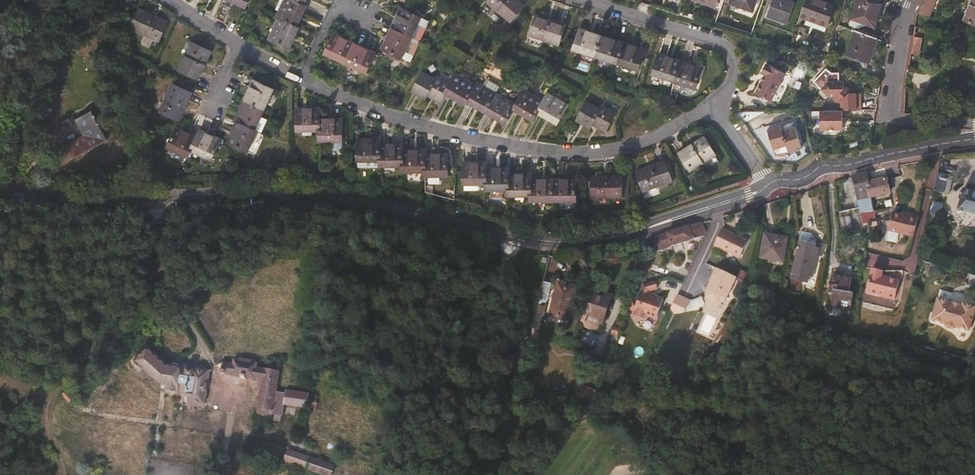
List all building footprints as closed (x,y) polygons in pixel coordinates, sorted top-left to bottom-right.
[(305,7),(303,6),(289,0),(284,0),(275,20),(277,21),(295,29),(305,7)] [(518,0),(488,0),(487,1),(512,22),(525,6),(518,0)] [(730,4),(753,12),(757,0),(731,0),(730,4)] [(787,0),(773,0),(768,16),(787,24),(794,3),(787,0)] [(835,7),(815,0),(806,0),(800,17),(807,19),(804,25),(826,33),(835,7)] [(883,0),(860,0),(853,19),(874,27),(883,0)] [(937,0),(923,0),(918,13),(930,17),(937,0)] [(973,0),(972,0),(964,22),(974,25),(974,1),(973,0)] [(411,38),(421,17),(401,7),(391,29),(411,38)] [(169,22),(139,8),(130,28),(160,42),(169,22)] [(567,24),(535,15),(528,36),(560,45),(567,24)] [(289,49),(297,30),(295,29),(277,21),(269,40),(289,49)] [(595,56),(601,35),(579,28),(573,49),(595,56)] [(402,59),(411,38),(391,29),(381,50),(402,59)] [(869,62),(877,39),(855,32),(847,55),(869,62)] [(345,63),(354,43),(334,33),(324,53),(345,63)] [(919,52),(921,35),(916,34),(913,52),(919,52)] [(617,63),(623,42),(601,35),(595,56),(617,63)] [(212,51),(192,42),(179,71),(198,80),(212,51)] [(638,70),(645,49),(623,42),(617,63),(638,70)] [(368,73),(376,53),(354,43),(345,63),(368,73)] [(675,81),(681,60),(658,53),(652,74),(675,81)] [(697,88),(703,67),(681,60),(675,81),(697,88)] [(765,74),(755,94),(771,102),(786,72),(767,63),(762,72),(765,74)] [(444,93),(449,83),(436,76),(434,80),(421,73),(411,90),(424,97),(426,94),(439,101),(444,93)] [(465,101),(475,84),(455,73),(449,83),(444,93),(464,103),(465,101)] [(264,110),(274,88),(254,80),(244,102),(264,110)] [(842,111),(860,111),(860,99),(856,99),(856,94),(848,94),(843,89),(843,81),(830,81),(830,82),(825,90),(830,98),(830,99),(835,99),(835,102),(838,105),(841,105),(841,111),(842,111)] [(465,101),(486,112),(497,93),(476,82),(475,84),(465,101)] [(192,92),(173,83),(160,112),(179,121),(192,92)] [(539,114),(547,99),(527,88),(524,94),(518,105),(515,110),(535,121),(539,114)] [(515,110),(518,105),(497,93),(486,112),(507,124),(515,110)] [(558,124),(569,105),(550,95),(547,99),(539,114),(558,124)] [(254,132),(264,110),(244,102),(234,122),(237,124),(254,132)] [(600,109),(586,102),(576,119),(591,127),(592,124),(607,132),(616,114),(602,106),(600,109)] [(319,131),(319,119),(319,108),(296,109),(296,130),(319,131)] [(61,148),(68,161),(107,140),(92,111),(76,120),(83,135),(61,148)] [(842,131),(842,111),(841,111),(820,111),(820,131),(842,131)] [(344,141),(343,119),(319,119),(319,131),(320,141),(344,141)] [(794,123),(767,131),(775,157),(802,149),(794,123)] [(248,153),(258,133),(254,132),(237,124),(228,143),(248,153)] [(193,151),(200,137),(176,126),(167,147),(190,157),(193,151)] [(213,159),(222,140),(203,131),(200,137),(193,151),(213,159)] [(716,154),(705,136),(678,153),(689,171),(716,154)] [(379,161),(379,144),(379,139),(356,139),(357,161),(379,161)] [(402,166),(401,149),(401,144),(379,144),(379,161),(379,166),(402,166)] [(424,171),(423,152),(423,149),(401,149),(402,166),(402,171),(424,171)] [(449,175),(447,151),(423,152),(424,171),(424,176),(449,175)] [(673,181),(666,161),(636,172),(643,191),(673,181)] [(485,184),(484,168),(484,162),(462,162),(463,184),(485,184)] [(507,190),(507,173),(507,168),(484,168),(485,184),(485,190),(507,190)] [(530,195),(529,180),(529,173),(507,173),(507,190),(507,196),(530,195)] [(871,199),(868,183),(869,182),(867,173),(853,178),(856,187),(854,187),(860,212),(841,215),(845,238),(867,234),(867,230),(868,229),(868,223),(862,224),(860,213),(873,211),(871,199)] [(947,193),(951,178),(939,175),(935,190),(947,193)] [(623,176),(590,177),(591,198),(623,198),(623,176)] [(553,201),(552,179),(529,180),(530,195),(530,202),(553,201)] [(577,201),(576,179),(552,179),(553,201),(577,201)] [(871,199),(890,194),(886,179),(869,182),(868,183),(871,199)] [(963,189),(957,211),(974,216),(974,192),(963,189)] [(934,235),(942,205),(934,203),(932,212),(930,212),(925,233),(934,235)] [(874,222),(873,211),(860,213),(862,224),(868,223),(874,222)] [(891,213),(886,233),(912,239),(917,220),(891,213)] [(654,252),(706,235),(702,223),(659,236),(660,240),(655,241),(654,252)] [(739,260),(747,242),(722,230),(713,247),(739,260)] [(786,240),(766,236),(762,257),(783,261),(786,240)] [(815,244),(800,242),(792,279),(807,282),(808,276),(812,277),(817,249),(814,249),(815,244)] [(869,267),(864,300),(897,305),(903,272),(884,269),(886,258),(867,255),(866,267),(869,267)] [(648,271),(652,261),(645,259),(639,278),(645,280),(648,271)] [(725,301),(736,279),(715,268),(711,277),(713,278),(711,282),(706,291),(707,291),(705,296),(708,302),(713,304),(718,303),(720,298),(725,301)] [(850,308),(851,278),(830,277),(829,307),(850,308)] [(548,298),(552,281),(544,280),(541,296),(548,298)] [(663,300),(648,295),(649,292),(657,289),(655,281),(643,285),(637,303),(631,300),(628,309),(634,312),(633,316),(638,322),(644,319),(645,315),(654,318),(657,317),(663,300)] [(569,321),(577,288),(558,283),(549,316),(569,321)] [(598,297),(601,287),(593,285),(590,294),(598,297)] [(750,298),(754,287),(747,285),(744,296),(750,298)] [(608,300),(598,297),(590,294),(580,327),(595,332),(600,316),(602,317),(608,300)] [(684,314),(690,302),(677,296),(669,312),(674,314),(684,314)] [(974,312),(974,308),(934,302),(930,326),(972,332),(974,312)] [(648,318),(643,325),(650,330),(655,323),(648,318)] [(614,350),(621,329),(614,326),(611,335),(614,336),(609,349),(614,350)] [(537,343),(540,330),(533,329),(531,341),(537,343)] [(226,402),(231,365),(227,364),(228,362),(215,360),(215,363),(202,360),(203,358),(193,356),(192,360),(186,359),(172,345),(159,360),(181,380),(189,389),(189,393),(211,396),(210,400),(226,402)] [(299,383),(301,363),(281,360),(281,358),(277,357),(277,355),(262,353),(261,356),(254,355),(253,359),(245,358),(244,367),(284,373),(280,406),(296,408),(297,401),(298,393),(308,395),(314,395),(316,381),(307,380),(307,384),(299,383)] [(327,397),(328,383),(316,381),(314,395),(327,397)] [(571,407),(574,409),(592,405),(597,391),(582,386),(578,396),(576,395),(571,407)] [(307,402),(308,395),(298,393),(297,401),(307,402)] [(288,449),(283,462),(322,474),(331,474),(335,465),(288,449)]
